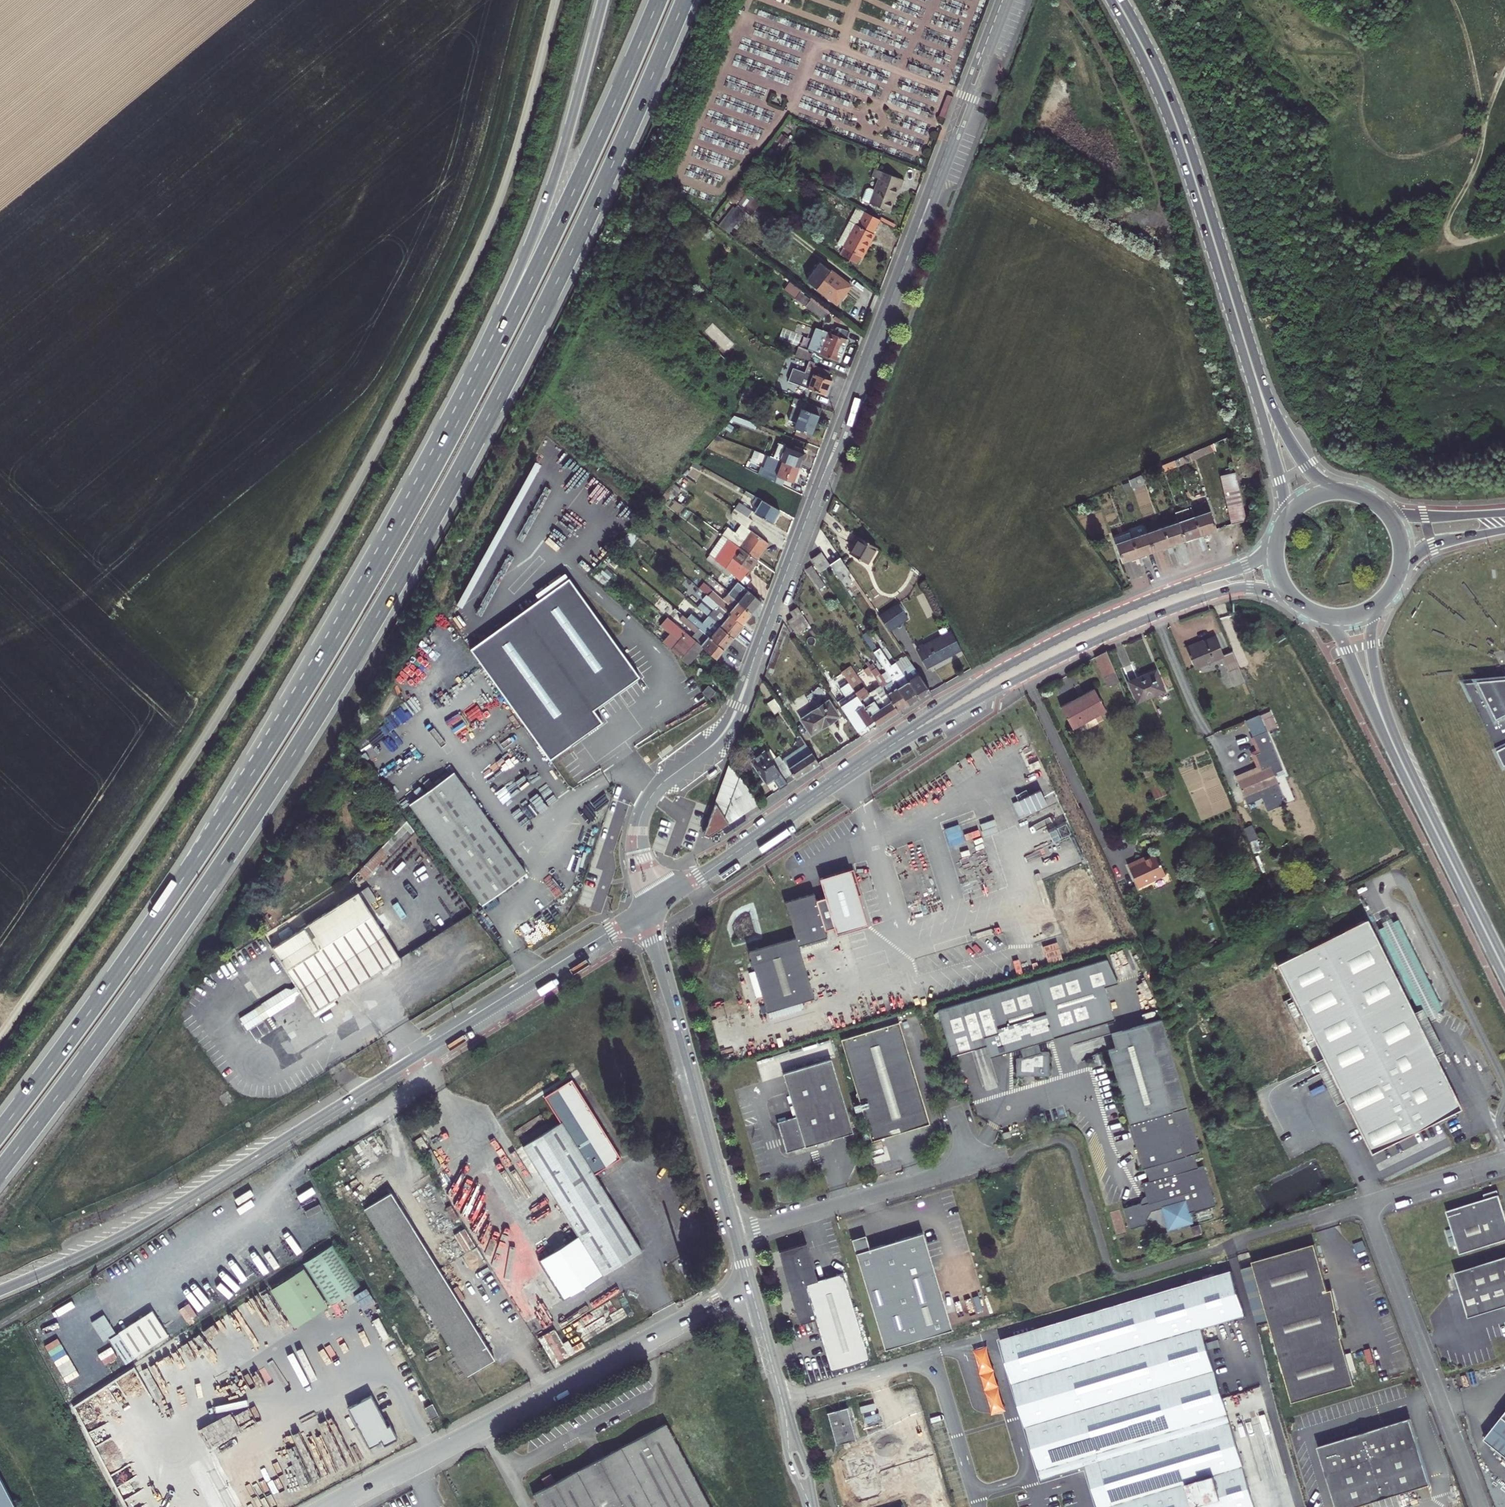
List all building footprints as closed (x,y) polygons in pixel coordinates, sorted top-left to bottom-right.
[(938,101),(946,104),(952,89),(944,86),(938,101)] [(935,110),(943,112),(946,104),(938,101),(935,110)] [(901,171),(871,160),(869,167),(876,170),(872,183),(866,181),(863,182),(859,193),(887,203),(891,192),(896,179),(898,180),(901,171)] [(730,233),(745,211),(751,215),(759,204),(745,193),(736,205),(731,201),(716,223),(730,233)] [(855,218),(842,242),(845,243),(841,250),(855,257),(858,250),(860,252),(867,240),(874,228),(871,227),(878,213),(864,206),(857,219),(855,218)] [(829,269),(815,287),(834,301),(841,292),(848,284),(829,269)] [(794,298),(823,320),(828,314),(798,292),(794,298)] [(810,349),(838,359),(842,348),(847,332),(835,328),(834,331),(830,330),(829,333),(817,329),(810,349)] [(782,330),(780,336),(798,342),(800,335),(782,330)] [(799,348),(796,354),(809,358),(811,353),(799,348)] [(835,367),(813,360),(809,371),(792,365),(787,378),(827,392),(830,382),(835,367)] [(748,379),(744,388),(752,391),(756,382),(748,379)] [(817,420),(822,406),(794,396),(792,404),(796,405),(792,418),(797,420),(796,425),(813,431),(817,420)] [(780,458),(785,459),(800,465),(803,457),(806,448),(786,442),(780,458)] [(699,456),(694,462),(706,469),(710,462),(699,456)] [(730,465),(716,458),(713,465),(726,472),(730,465)] [(800,465),(785,459),(780,474),(765,467),(762,474),(784,485),(787,477),(795,479),(796,475),(800,465)] [(1243,521),(1232,473),(1218,476),(1229,526),(1243,521)] [(758,497),(748,492),(745,495),(756,501),(758,497)] [(740,501),(737,506),(750,514),(753,509),(740,501)] [(781,509),(764,501),(758,511),(773,521),(777,515),(781,509)] [(1203,509),(1190,513),(1197,538),(1204,535),(1212,533),(1203,509)] [(754,519),(742,512),(737,518),(750,526),(754,519)] [(1174,519),(1177,526),(1182,543),(1189,541),(1197,538),(1190,513),(1174,519)] [(1177,526),(1162,532),(1167,549),(1174,546),(1182,543),(1177,526)] [(739,544),(745,548),(761,560),(767,552),(773,544),(748,527),(737,543),(739,544)] [(1162,532),(1147,537),(1152,554),(1159,551),(1167,549),(1162,532)] [(1137,559),(1132,543),(1130,537),(1111,543),(1119,566),(1128,563),(1137,559)] [(1145,557),(1152,554),(1147,537),(1132,543),(1137,559),(1145,557)] [(857,549),(852,557),(870,566),(878,549),(861,540),(857,549)] [(761,560),(745,548),(739,544),(724,565),(731,570),(753,588),(758,581),(751,574),(755,569),(761,560)] [(821,553),(811,560),(820,573),(831,566),(828,563),(821,553)] [(840,555),(828,563),(831,566),(838,577),(849,570),(840,555)] [(811,565),(805,568),(813,581),(819,577),(811,565)] [(642,679),(570,581),(472,653),(553,763),(580,743),(605,725),(596,713),(642,679)] [(731,594),(740,601),(755,613),(759,607),(765,601),(741,581),(731,594)] [(746,624),(722,604),(710,595),(707,600),(718,609),(716,612),(705,603),(702,607),(713,617),(738,637),(743,632),(748,626),(746,624)] [(755,613),(740,601),(736,607),(726,599),(722,604),(746,624),(750,618),(755,613)] [(809,623),(798,607),(791,612),(794,616),(788,620),(796,632),(809,623)] [(882,620),(893,637),(910,626),(899,610),(882,620)] [(678,626),(706,649),(719,660),(723,655),(728,650),(702,629),(682,613),(676,620),(680,623),(678,626)] [(738,637),(713,617),(702,629),(728,650),(734,643),(738,637)] [(674,651),(690,667),(697,659),(706,649),(678,626),(670,619),(663,628),(672,636),(665,644),(674,651)] [(944,657),(960,648),(950,630),(926,643),(928,646),(920,651),(929,666),(944,657)] [(1219,658),(1211,639),(1198,644),(1192,647),(1191,643),(1183,646),(1192,669),(1219,658)] [(1232,687),(1242,683),(1229,653),(1219,658),(1232,687)] [(1100,661),(1098,663),(1109,687),(1118,684),(1108,659),(1100,661)] [(899,669),(900,672),(918,698),(923,695),(928,691),(916,673),(911,676),(905,665),(899,669)] [(900,672),(889,679),(907,705),(912,701),(918,698),(900,672)] [(882,691),(896,712),(901,709),(907,705),(889,679),(884,682),(879,674),(874,678),(882,691)] [(1141,683),(1128,688),(1136,708),(1163,696),(1155,677),(1141,683)] [(873,723),(875,725),(885,719),(896,712),(882,691),(870,698),(858,679),(849,685),(857,698),(873,723)] [(1462,683),(1504,773),(1504,680),(1462,683)] [(719,692),(710,684),(704,691),(713,699),(719,692)] [(1072,733),(1090,725),(1093,731),(1104,726),(1101,720),(1107,717),(1098,695),(1082,702),(1062,710),(1072,733)] [(837,703),(859,735),(865,732),(870,728),(868,726),(873,723),(857,698),(844,706),(841,700),(837,703)] [(828,701),(800,720),(810,735),(823,726),(838,716),(828,701)] [(777,774),(781,779),(792,772),(795,776),(802,772),(817,762),(798,733),(788,740),(796,752),(784,760),(779,753),(768,760),(777,774)] [(1022,765),(1036,758),(1031,746),(1010,755),(1013,761),(1018,758),(1022,765)] [(771,778),(777,774),(768,760),(763,751),(749,760),(764,783),(771,778)] [(1280,768),(1274,754),(1255,762),(1261,776),(1237,787),(1246,806),(1279,792),(1270,772),(1280,768)] [(741,771),(733,767),(728,760),(700,833),(704,835),(727,820),(741,811),(736,803),(731,797),(739,777),(741,771)] [(455,771),(411,803),(484,904),(504,890),(528,873),(455,771)] [(749,794),(739,777),(731,797),(736,803),(749,794)] [(1147,792),(1155,809),(1167,803),(1160,786),(1147,792)] [(815,1001),(799,947),(828,938),(826,931),(836,928),(838,935),(868,926),(852,871),(821,880),(826,897),(821,899),(817,900),(815,893),(785,903),(797,940),(751,954),(769,1016),(815,1001)] [(1134,884),(1145,907),(1171,895),(1162,875),(1149,881),(1143,884),(1141,880),(1134,884)] [(345,908),(386,975),(407,962),(366,895),(345,908)] [(341,1002),(386,975),(345,908),(278,948),(303,989),(297,993),(291,991),(278,999),(285,1011),(298,1003),(300,997),(305,994),(318,1016),(341,1002)] [(1415,1016),(1437,1059),(1446,1054),(1428,1020),(1433,1017),(1444,1012),(1420,967),(1399,925),(1393,928),(1391,924),(1384,928),(1385,932),(1380,935),(1420,1014),(1415,1016)] [(1347,1105),(1375,1158),(1464,1112),(1437,1059),(1415,1016),(1369,925),(1279,971),(1326,1062),(1347,1105)] [(936,1013),(949,1059),(970,1053),(968,1046),(983,1041),(985,1048),(988,1060),(1017,1051),(1020,1061),(1014,1063),(1014,1079),(1049,1077),(1042,1055),(1036,1056),(1033,1047),(1115,1024),(1105,990),(1112,988),(1102,966),(936,1013)] [(278,999),(260,1010),(267,1021),(285,1011),(278,999)] [(260,1010),(243,1020),(250,1031),(267,1021),(260,1010)] [(894,1020),(836,1039),(868,1140),(926,1122),(894,1020)] [(1159,1022),(1120,1033),(1124,1048),(1112,1052),(1106,1053),(1128,1130),(1129,1130),(1186,1114),(1159,1022)] [(1120,1033),(1108,1037),(1112,1052),(1124,1048),(1120,1033)] [(968,1046),(970,1053),(985,1048),(983,1041),(968,1046)] [(826,1061),(778,1076),(790,1119),(772,1125),(781,1155),(849,1134),(826,1061)] [(1326,1062),(1317,1066),(1339,1109),(1347,1105),(1326,1062)] [(554,1116),(437,1189),(515,1316),(632,1244),(587,1168),(611,1154),(563,1074),(538,1089),(554,1116)] [(1186,1114),(1129,1130),(1141,1170),(1145,1168),(1149,1183),(1142,1185),(1146,1197),(1148,1204),(1141,1205),(1141,1204),(1123,1210),(1128,1229),(1145,1224),(1144,1222),(1151,1212),(1161,1209),(1167,1231),(1192,1225),(1189,1213),(1194,1211),(1194,1212),(1215,1207),(1204,1167),(1198,1168),(1194,1154),(1197,1153),(1186,1114)] [(1000,1130),(1002,1137),(1010,1135),(1008,1128),(1000,1130)] [(352,1147),(355,1151),(373,1140),(371,1135),(352,1147)] [(378,1147),(373,1140),(355,1151),(358,1158),(378,1147)] [(392,1194),(364,1211),(468,1375),(494,1358),(392,1194)] [(1495,1200),(1442,1215),(1455,1259),(1504,1244),(1504,1234),(1495,1200)] [(948,1327),(919,1233),(867,1250),(852,1254),(881,1347),(948,1327)] [(862,1235),(847,1240),(852,1254),(867,1250),(862,1235)] [(798,1283),(811,1280),(800,1242),(773,1250),(795,1324),(809,1319),(798,1283)] [(327,1305),(358,1286),(333,1243),(302,1261),(327,1305)] [(1355,1386),(1342,1339),(1328,1292),(1315,1245),(1253,1263),(1293,1404),(1355,1386)] [(1453,1275),(1465,1320),(1504,1309),(1504,1260),(1453,1275)] [(811,1280),(798,1283),(809,1319),(823,1371),(862,1359),(836,1272),(811,1280)] [(1190,1285),(1202,1329),(1245,1316),(1232,1272),(1190,1285)] [(1202,1329),(1190,1285),(1153,1295),(1200,1461),(1213,1506),(1251,1506),(1202,1329)] [(1328,1292),(1342,1339),(1343,1339),(1333,1291),(1328,1292)] [(1200,1461),(1153,1295),(1001,1339),(1040,1478),(1085,1467),(1092,1493),(1200,1461)] [(115,1337),(131,1363),(165,1341),(148,1316),(134,1325),(115,1337)] [(343,1407),(364,1446),(374,1441),(374,1440),(376,1439),(379,1444),(392,1437),(384,1423),(382,1424),(365,1394),(343,1407)] [(434,1417),(427,1402),(418,1407),(426,1421),(434,1417)] [(842,1406),(823,1412),(832,1445),(851,1440),(842,1406)] [(1499,1416),(1481,1438),(1504,1458),(1504,1421),(1499,1416)] [(1330,1448),(1348,1506),(1372,1506),(1442,1486),(1422,1420),(1330,1448)] [(533,1494),(540,1506),(713,1506),(669,1421),(533,1494)] [(1200,1461),(1092,1493),(1096,1506),(1213,1506),(1200,1461)] [(0,1483),(0,1506),(13,1506),(0,1483)]
